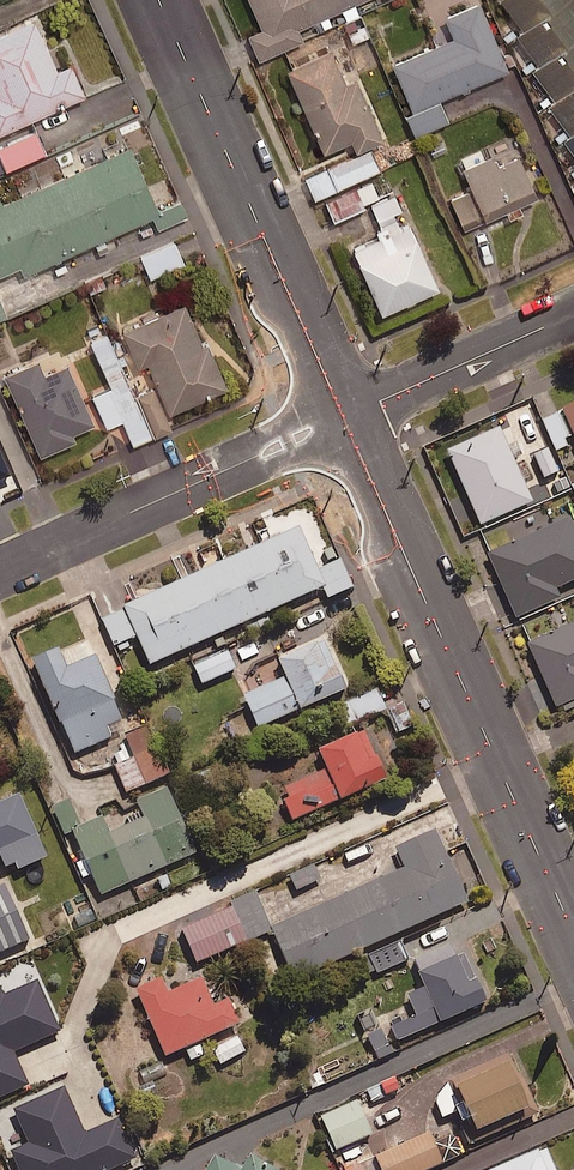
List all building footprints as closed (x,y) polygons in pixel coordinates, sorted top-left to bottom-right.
[(260,27),(247,33),(256,55),(299,37),(294,26),(353,0),(248,0),(260,27)] [(477,0),(474,0),(442,13),(451,34),(389,60),(409,107),(505,67),(477,0)] [(520,27),(514,31),(536,62),(530,67),(553,97),(546,102),(568,132),(561,137),(573,154),(573,0),(500,0),(520,27)] [(0,29),(0,128),(82,92),(67,59),(52,65),(30,16),(0,29)] [(365,18),(345,27),(352,42),(372,33),(365,18)] [(327,48),(283,67),(320,149),(348,137),(353,149),(380,137),(353,75),(341,80),(327,48)] [(126,142),(0,198),(0,271),(16,263),(20,271),(157,210),(126,142)] [(379,168),(370,147),(305,175),(314,196),(379,168)] [(534,193),(515,151),(464,175),(483,217),(534,193)] [(363,202),(380,195),(373,180),(326,200),(334,218),(364,205),(363,202)] [(402,208),(395,193),(372,204),(378,219),(402,208)] [(413,234),(355,260),(378,311),(436,285),(413,234)] [(184,262),(175,241),(141,255),(150,276),(184,262)] [(180,301),(119,328),(134,363),(143,359),(165,410),(223,384),(203,339),(198,342),(180,301)] [(0,371),(0,372),(36,452),(71,436),(68,430),(90,420),(63,359),(40,370),(34,356),(0,371)] [(560,410),(573,441),(573,403),(560,410)] [(544,422),(558,454),(573,447),(573,443),(561,414),(544,422)] [(505,448),(445,475),(492,578),(534,558),(522,531),(539,523),(505,448)] [(559,473),(550,450),(535,455),(544,478),(559,473)] [(297,526),(120,605),(147,665),(323,586),(297,526)] [(530,646),(556,707),(573,699),(573,626),(530,646)] [(325,669),(314,643),(275,660),(283,678),(243,695),(256,727),(343,688),(333,666),(325,669)] [(55,649),(29,661),(57,723),(112,699),(93,654),(63,667),(55,649)] [(236,670),(227,651),(195,666),(204,685),(236,670)] [(170,774),(151,727),(127,737),(136,760),(118,767),(128,792),(170,774)] [(362,731),(315,750),(324,770),(282,788),(295,818),(383,781),(362,731)] [(193,853),(164,788),(135,801),(142,818),(106,834),(98,817),(70,829),(99,895),(193,853)] [(16,795),(0,802),(0,859),(37,843),(16,795)] [(433,829),(394,847),(403,868),(269,927),(292,980),(466,903),(433,829)] [(373,856),(366,842),(344,853),(350,867),(373,856)] [(320,881),(314,866),(290,876),(296,891),(320,881)] [(409,961),(402,943),(370,956),(377,974),(409,961)] [(448,945),(412,961),(417,972),(415,973),(421,988),(405,995),(414,1017),(389,1028),(395,1042),(484,1003),(462,953),(454,957),(448,945)] [(158,979),(132,990),(162,1057),(237,1024),(226,1000),(210,1006),(198,979),(165,994),(158,979)] [(384,1030),(368,1038),(378,1059),(395,1051),(384,1030)] [(0,1042),(0,1083),(15,1115),(35,1106),(39,1116),(58,1107),(54,1098),(89,1082),(67,1034),(37,1047),(40,1054),(25,1060),(14,1036),(0,1042)] [(248,1052),(241,1036),(214,1048),(221,1064),(248,1052)] [(515,1075),(505,1054),(445,1081),(446,1084),(436,1096),(434,1104),(441,1120),(453,1114),(468,1145),(536,1114),(518,1074),(515,1075)] [(393,1078),(366,1090),(373,1105),(399,1092),(393,1078)] [(377,1134),(363,1100),(321,1118),(334,1151),(377,1134)] [(431,1135),(377,1157),(383,1169),(430,1169),(443,1164),(431,1135)] [(545,1149),(536,1153),(535,1151),(491,1169),(554,1169),(545,1149)] [(212,1155),(203,1169),(237,1169),(212,1155)] [(247,1155),(238,1169),(271,1169),(247,1155)]
